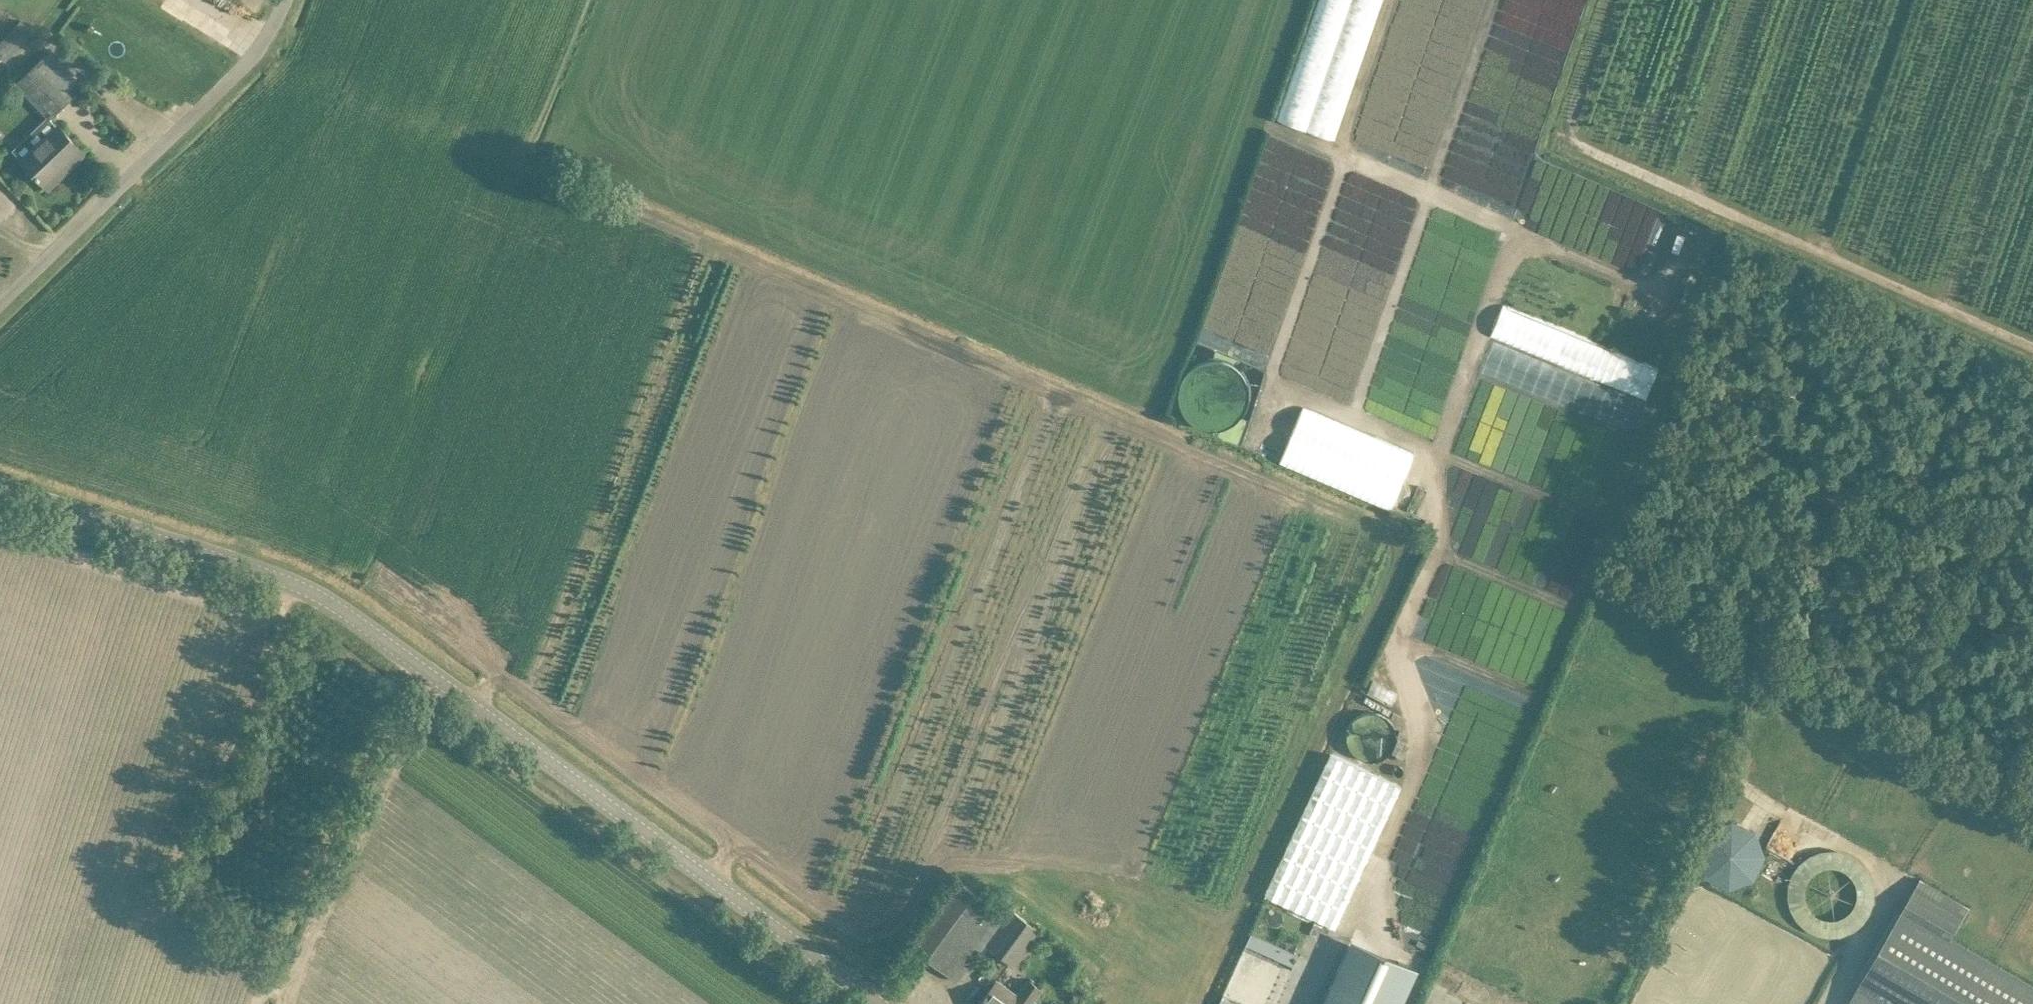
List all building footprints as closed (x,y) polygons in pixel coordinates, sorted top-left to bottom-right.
[(146,11),(153,1),(151,0),(130,0),(146,11)] [(1288,127),(1346,144),(1390,0),(1327,0),(1288,127)] [(1592,0),(1516,0),(1513,12),(1555,24),(1546,55),(1558,59),(1555,70),(1547,68),(1545,75),(1568,81),(1592,0)] [(4,60),(32,31),(20,20),(0,41),(0,56),(4,60)] [(1420,168),(1436,168),(1476,50),(1469,47),(1469,41),(1474,27),(1459,28),(1449,55),(1448,33),(1424,33),(1424,25),(1401,26),(1368,122),(1369,151),(1420,168)] [(41,56),(15,80),(49,117),(75,92),(61,78),(41,56)] [(1547,128),(1555,105),(1542,101),(1534,124),(1547,128)] [(73,164),(85,153),(58,125),(22,160),(44,184),(69,160),(73,164)] [(1337,215),(1288,380),(1361,402),(1410,237),(1415,239),(1424,210),(1351,188),(1343,217),(1337,215)] [(1482,322),(1507,246),(1437,224),(1429,246),(1460,256),(1455,270),(1423,260),(1418,275),(1417,275),(1409,300),(1409,299),(1403,319),(1473,342),(1476,332),(1458,326),(1461,316),(1482,322)] [(1508,313),(1496,347),(1656,402),(1668,367),(1508,313)] [(1304,414),(1286,474),(1403,509),(1421,449),(1304,414)] [(1395,738),(1396,736),(1395,733),(1395,731),(1395,729),(1394,727),(1393,725),(1391,721),(1390,719),(1387,716),(1385,715),(1383,714),(1381,712),(1379,712),(1377,711),(1375,710),(1373,710),(1370,710),(1368,710),(1366,710),(1364,711),(1361,712),(1359,712),(1354,716),(1351,719),(1349,721),(1347,725),(1346,727),(1346,729),(1345,731),(1345,740),(1346,742),(1346,744),(1347,746),(1348,748),(1349,750),(1351,752),(1354,755),(1356,756),(1357,758),(1359,758),(1361,760),(1368,761),(1373,761),(1379,760),(1381,758),(1383,758),(1385,756),(1387,755),(1390,752),(1391,750),(1392,748),(1393,746),(1394,744),(1395,742),(1395,740),(1395,738)] [(1330,752),(1265,894),(1334,926),(1400,785),(1330,752)] [(1771,839),(1713,828),(1703,880),(1761,891),(1771,839)] [(1824,939),(1848,938),(1862,917),(1871,903),(1871,890),(1878,878),(1862,867),(1860,871),(1860,888),(1844,889),(1839,897),(1816,882),(1816,868),(1811,865),(1804,875),(1805,899),(1802,903),(1803,925),(1824,939)] [(1919,878),(1902,908),(1847,1003),(2032,1003),(2032,984),(1953,938),(1970,906),(1919,878)] [(957,980),(969,964),(984,943),(1016,966),(1042,930),(1012,908),(1007,915),(959,880),(922,930),(910,946),(957,980)] [(1322,1003),(1401,1003),(1418,968),(1352,938),(1322,1003)] [(1036,1002),(1033,1000),(1042,988),(1028,978),(1017,993),(997,979),(988,992),(979,1003),(1034,1003),(1036,1002)] [(1073,985),(1065,996),(1076,1003),(1083,993),(1073,985)]
